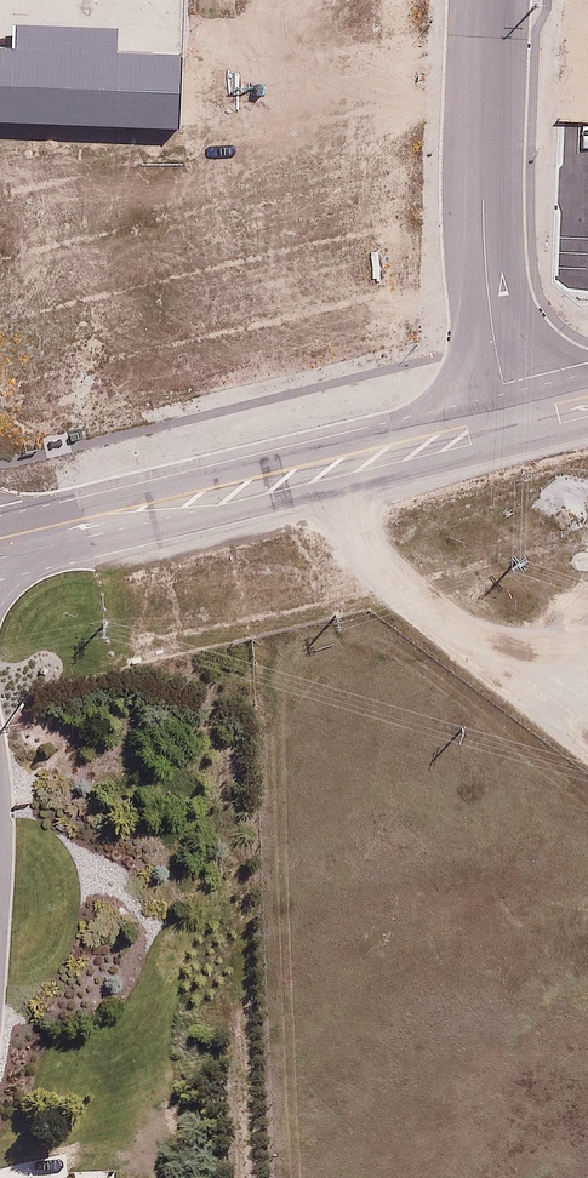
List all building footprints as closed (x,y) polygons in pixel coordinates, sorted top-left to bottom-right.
[(180,129),(183,56),(117,53),(118,28),(16,23),(14,50),(0,50),(0,121),(180,129)]
